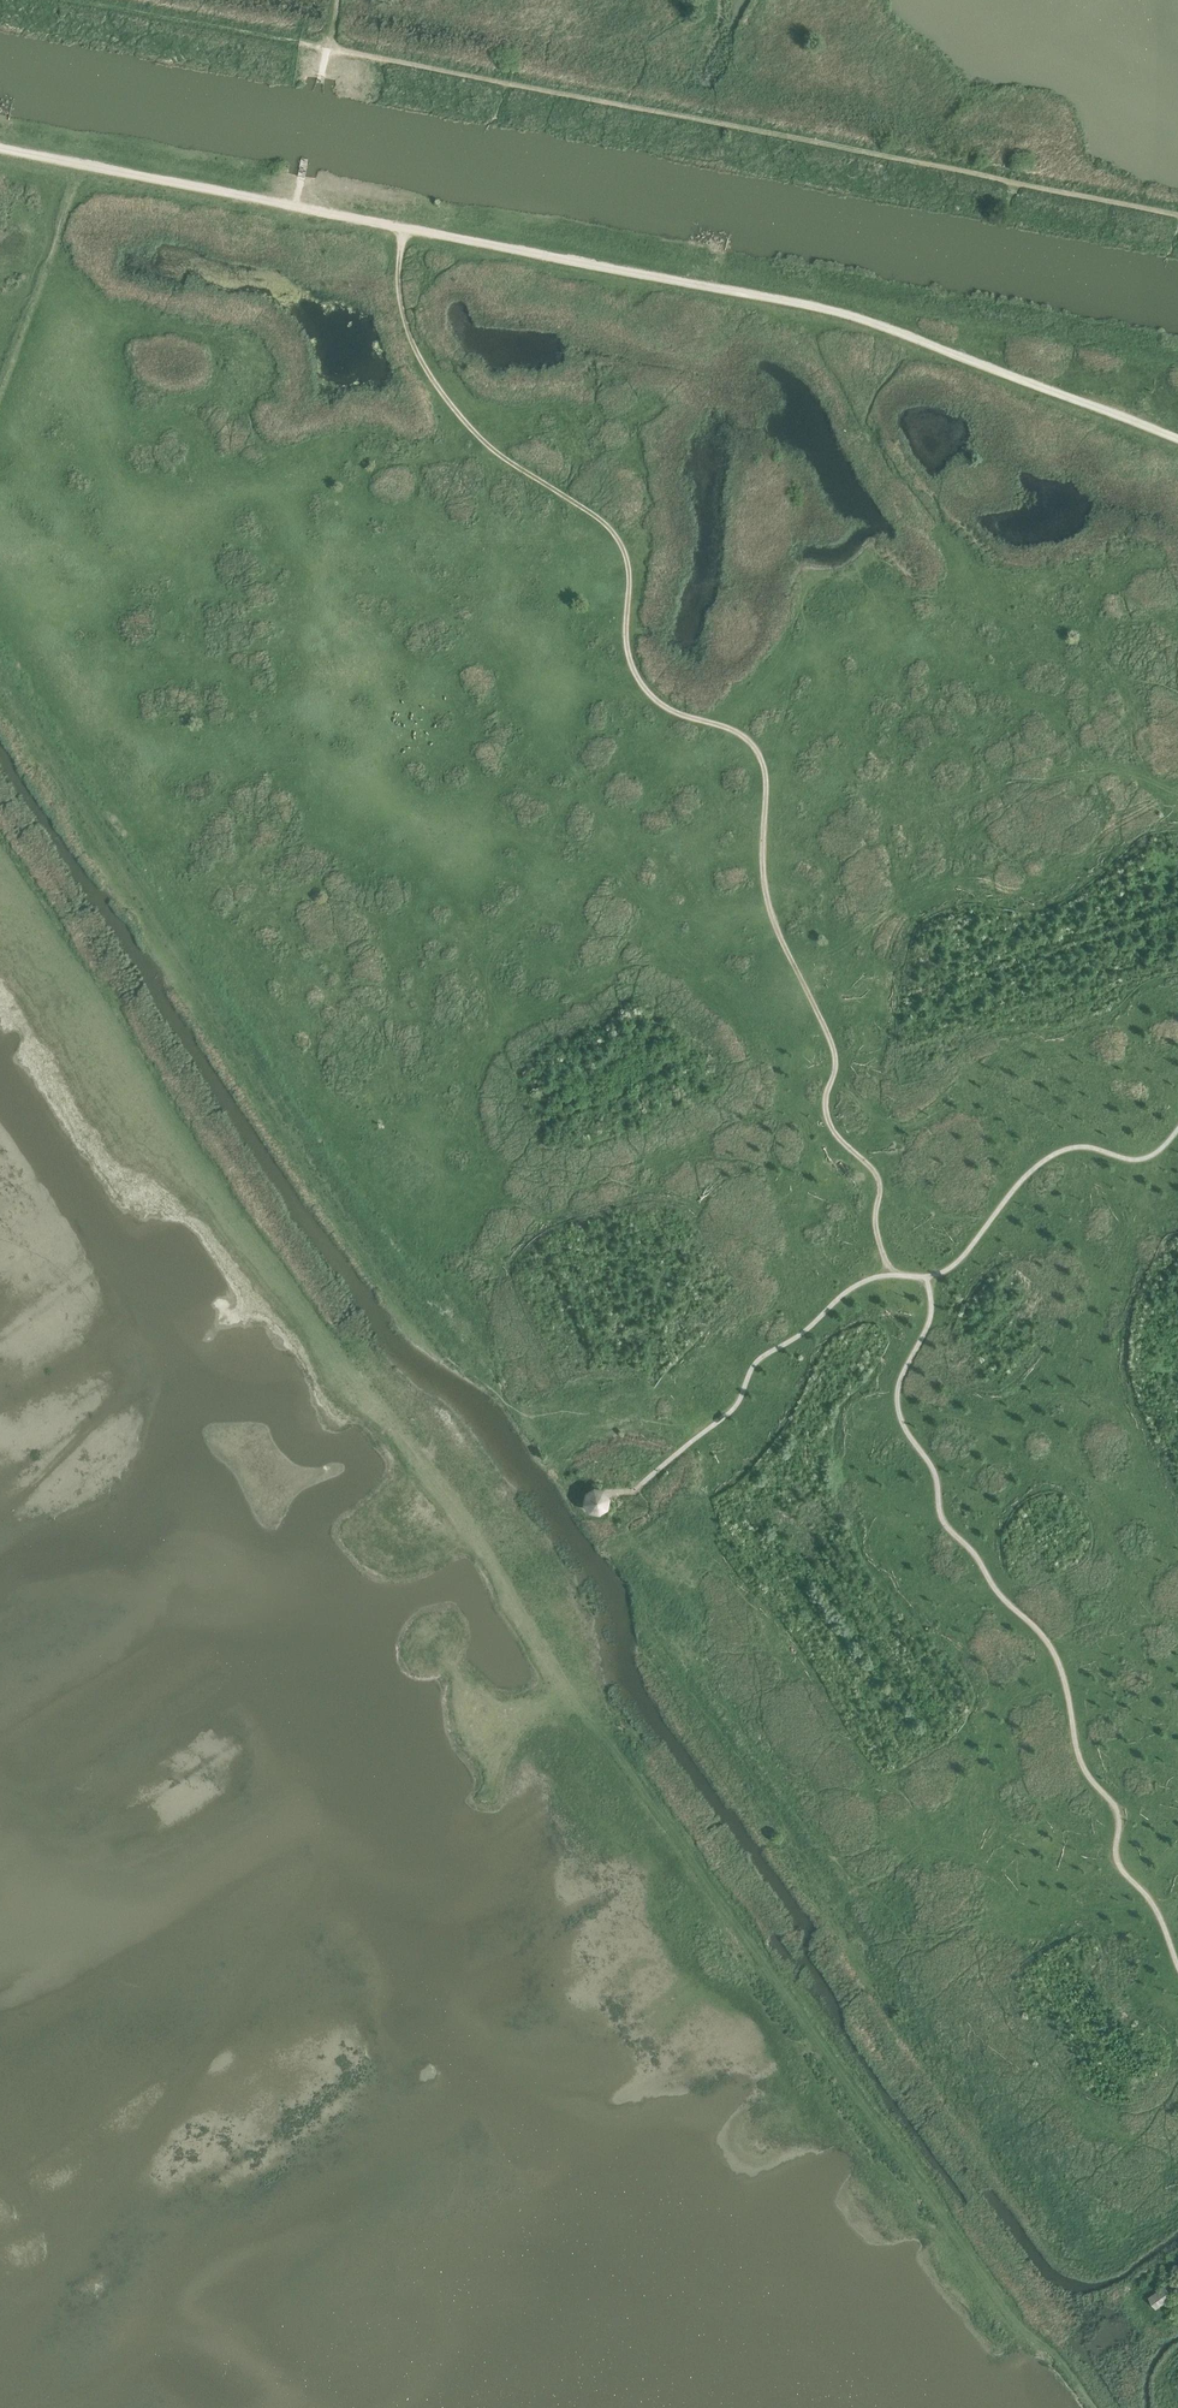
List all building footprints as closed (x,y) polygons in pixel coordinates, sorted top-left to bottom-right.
[(986,208),(987,220),(1001,219),(1000,208),(986,208)] [(608,1508),(610,1497),(604,1488),(593,1486),(584,1493),(582,1503),(588,1513),(599,1515),(608,1508)] [(1152,2297),(1159,2307),(1172,2298),(1166,2288),(1152,2297)]
